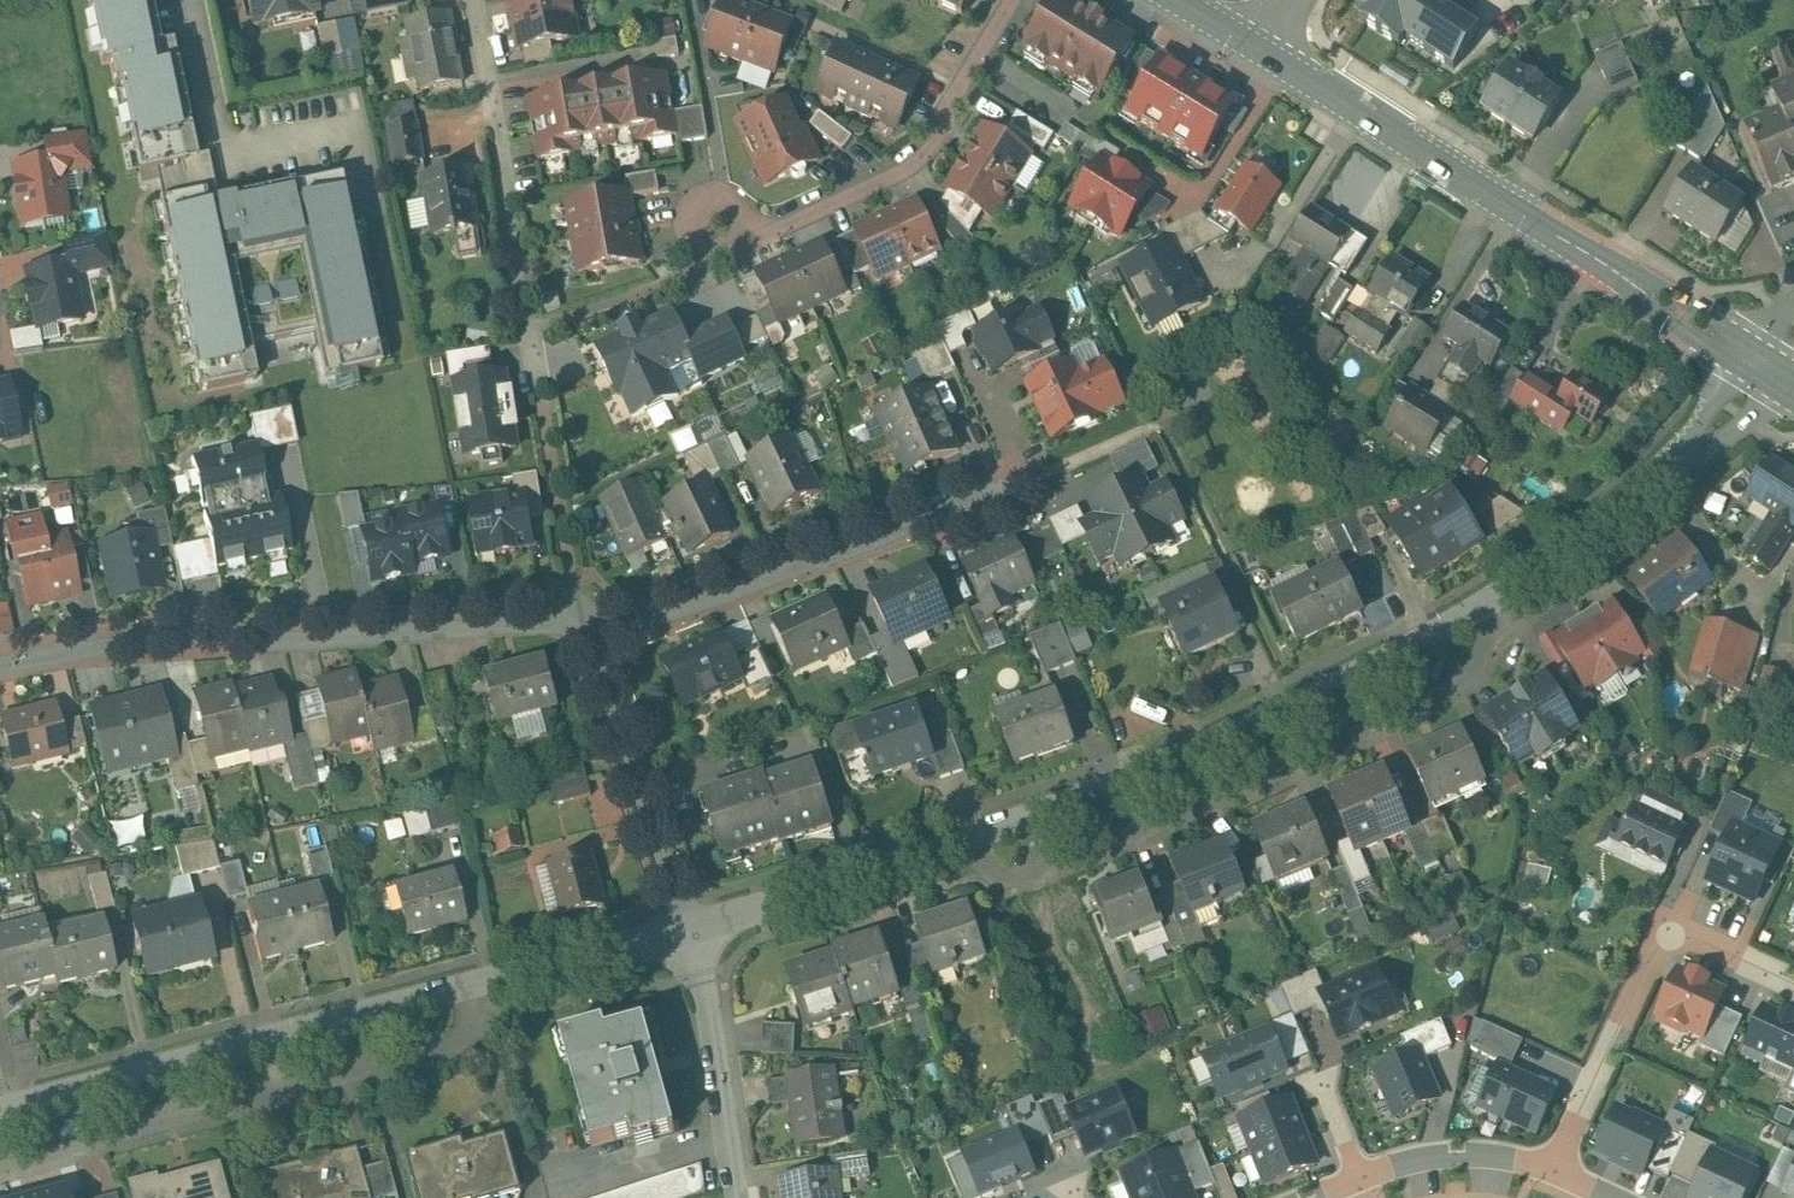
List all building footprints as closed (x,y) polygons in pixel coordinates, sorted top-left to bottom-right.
[(93,15),(100,49),(103,62),(110,60),(115,83),(120,82),(122,92),(129,126),(135,153),(138,171),(138,172),(158,168),(183,163),(185,163),(166,69),(152,72),(138,0),(90,0),(93,15)] [(152,72),(166,69),(185,163),(183,163),(190,194),(192,194),(194,206),(214,202),(214,200),(216,200),(207,155),(196,157),(172,44),(160,47),(150,0),(138,0),(152,72)] [(253,26),(315,13),(312,0),(248,0),(253,26)] [(366,14),(408,6),(407,0),(363,0),(366,14)] [(512,13),(571,2),(571,0),(509,0),(512,13)] [(792,25),(724,0),(706,47),(727,54),(726,56),(757,68),(758,66),(774,72),(792,25)] [(821,7),(841,16),(849,0),(824,0),(821,7)] [(961,15),(968,0),(929,0),(961,15)] [(1065,0),(1055,0),(1025,49),(1099,95),(1132,41),(1102,22),(1104,19),(1091,11),(1089,14),(1065,0)] [(1356,5),(1364,11),(1359,19),(1400,45),(1405,37),(1413,42),(1454,69),(1479,27),(1442,3),(1444,0),(1359,0),(1356,5)] [(571,2),(512,13),(518,47),(550,42),(570,38),(568,27),(572,22),(574,21),(571,2)] [(449,13),(406,22),(410,40),(401,42),(409,81),(417,79),(419,90),(462,82),(449,13)] [(100,49),(93,15),(86,16),(93,50),(100,49)] [(334,22),(316,26),(323,59),(341,55),(334,22)] [(675,38),(644,44),(647,61),(678,55),(675,38)] [(550,42),(521,47),(524,64),(553,59),(550,42)] [(1620,43),(1594,54),(1611,94),(1637,83),(1620,43)] [(917,80),(838,45),(818,92),(896,127),(917,80)] [(1162,60),(1147,50),(1132,75),(1147,84),(1162,60)] [(1784,51),(1771,57),(1781,79),(1793,74),(1784,51)] [(1193,79),(1162,60),(1147,84),(1128,115),(1200,158),(1220,127),(1234,103),(1202,84),(1201,86),(1192,81),(1193,79)] [(1528,78),(1510,66),(1501,81),(1499,80),(1490,94),(1491,95),(1482,109),(1531,141),(1540,127),(1542,128),(1551,113),(1550,112),(1559,98),(1541,86),(1542,85),(1529,77),(1528,78)] [(666,74),(526,98),(537,159),(573,152),(573,151),(582,150),(583,156),(597,154),(596,147),(617,144),(618,150),(632,148),(631,141),(640,140),(640,141),(675,135),(676,135),(672,112),(666,74)] [(1706,87),(1671,142),(1702,162),(1724,127),(1707,88),(1706,87)] [(1773,98),(1782,121),(1767,127),(1763,118),(1743,127),(1771,192),(1783,187),(1780,180),(1793,174),(1793,89),(1773,98)] [(129,126),(122,92),(115,93),(122,127),(129,126)] [(785,101),(736,124),(765,184),(791,172),(792,176),(797,177),(804,174),(806,169),(804,166),(817,160),(803,128),(798,130),(785,101)] [(1247,111),(1234,103),(1220,127),(1233,135),(1247,111)] [(702,106),(672,112),(676,135),(675,135),(676,143),(707,138),(702,106)] [(851,136),(819,111),(809,124),(842,149),(851,136)] [(1053,134),(1016,111),(1006,128),(1043,150),(1053,134)] [(867,128),(853,121),(848,132),(863,138),(867,128)] [(416,125),(388,130),(394,163),(422,158),(416,125)] [(1029,154),(983,126),(964,157),(1010,186),(1029,154)] [(85,131),(49,137),(53,160),(75,156),(76,164),(90,162),(85,131)] [(1119,152),(1094,136),(1085,149),(1101,159),(1102,158),(1112,164),(1119,152)] [(138,171),(135,153),(128,155),(131,172),(138,171)] [(53,160),(14,166),(17,184),(13,184),(15,199),(19,199),(24,234),(43,232),(42,221),(66,217),(59,171),(77,168),(76,164),(75,156),(53,160)] [(1010,186),(964,157),(945,189),(951,193),(980,210),(991,217),(1010,186)] [(1112,164),(1102,158),(1101,159),(1071,206),(1119,236),(1133,214),(1146,222),(1165,212),(1170,204),(1148,190),(1149,188),(1112,164)] [(183,163),(158,168),(164,200),(190,194),(183,163)] [(1279,187),(1245,165),(1216,210),(1235,222),(1251,232),(1279,187)] [(467,169),(423,176),(433,234),(450,231),(476,227),(467,169)] [(1741,203),(1691,171),(1665,212),(1715,243),(1741,203)] [(655,172),(624,177),(627,194),(628,197),(658,192),(655,172)] [(164,200),(159,201),(159,205),(163,222),(168,247),(175,281),(181,309),(188,343),(194,370),(197,387),(198,391),(255,379),(248,345),(315,331),(324,377),(382,365),(343,176),(288,187),(289,195),(234,206),(233,199),(232,196),(216,200),(214,200),(214,202),(194,206),(192,194),(190,194),(164,200)] [(288,187),(233,199),(234,206),(289,195),(288,187)] [(980,210),(951,193),(943,206),(950,213),(967,231),(980,210)] [(627,194),(567,204),(579,272),(639,261),(628,197),(627,194)] [(938,250),(915,200),(885,214),(908,264),(938,250)] [(163,222),(159,205),(152,206),(156,223),(163,222)] [(1366,242),(1311,207),(1290,240),(1304,249),(1327,264),(1327,265),(1345,276),(1366,242)] [(1235,222),(1216,210),(1208,223),(1227,235),(1235,222)] [(1200,211),(1162,230),(1169,243),(1170,242),(1179,260),(1227,235),(1208,223),(1200,211)] [(967,231),(950,213),(938,224),(962,249),(973,238),(967,231)] [(885,214),(854,228),(871,267),(877,278),(908,264),(885,214)] [(476,227),(450,231),(455,260),(481,255),(476,227)] [(855,231),(838,239),(851,268),(854,275),(871,267),(855,231)] [(105,234),(63,243),(67,262),(69,262),(71,274),(89,270),(89,267),(111,262),(105,234)] [(851,268),(838,239),(823,246),(836,275),(851,268)] [(1169,243),(1123,266),(1154,326),(1200,303),(1179,260),(1170,242),(1169,243)] [(823,246),(822,243),(789,258),(812,308),(845,293),(836,275),(823,246)] [(175,281),(168,247),(161,249),(168,283),(175,281)] [(1327,264),(1304,249),(1286,277),(1309,292),(1327,265),(1327,264)] [(789,258),(756,273),(757,276),(771,307),(779,323),(812,308),(789,258)] [(1427,281),(1390,258),(1368,294),(1397,313),(1404,317),(1427,281)] [(67,262),(26,270),(29,286),(26,287),(30,306),(33,305),(38,328),(80,319),(71,274),(69,262),(67,262)] [(757,276),(742,283),(756,314),(771,307),(757,276)] [(1338,279),(1317,312),(1332,322),(1353,289),(1338,279)] [(1397,313),(1369,295),(1358,312),(1357,311),(1344,333),(1375,354),(1389,332),(1386,330),(1397,313)] [(1511,334),(1464,304),(1443,337),(1458,346),(1481,361),(1491,366),(1511,334)] [(771,307),(756,314),(757,317),(764,330),(779,323),(771,307)] [(188,343),(181,309),(174,311),(181,344),(188,343)] [(969,310),(936,325),(949,355),(966,347),(961,338),(964,332),(976,326),(969,310)] [(1018,313),(975,334),(977,338),(975,344),(980,355),(986,358),(993,372),(1036,352),(1034,347),(1051,339),(1052,339),(1038,310),(1021,318),(1018,313)] [(673,312),(596,347),(619,396),(623,394),(634,417),(704,384),(701,378),(745,358),(741,350),(767,338),(764,330),(757,317),(731,328),(727,319),(685,338),(673,312)] [(1414,321),(1397,346),(1411,355),(1427,329),(1414,321)] [(1329,328),(1313,353),(1327,361),(1342,337),(1329,328)] [(941,337),(911,350),(926,381),(955,367),(949,355),(941,337)] [(1051,339),(1034,347),(1036,352),(1039,360),(1049,358),(1058,353),(1052,339),(1051,339)] [(1481,361),(1458,346),(1446,364),(1470,379),(1481,361)] [(1071,363),(1026,384),(1052,438),(1096,417),(1095,415),(1122,402),(1102,361),(1076,373),(1071,363)] [(1470,379),(1446,364),(1436,379),(1438,381),(1460,394),(1461,393),(1470,379)] [(197,387),(194,370),(187,371),(191,388),(197,387)] [(506,373),(454,381),(466,455),(481,452),(483,465),(503,462),(501,449),(517,446),(514,428),(517,428),(512,391),(509,391),(506,373)] [(1609,396),(1573,373),(1557,398),(1552,394),(1539,415),(1563,430),(1573,413),(1591,424),(1609,396)] [(1552,394),(1524,377),(1511,397),(1539,415),(1552,394)] [(1460,394),(1438,381),(1427,399),(1449,413),(1448,415),(1454,419),(1468,397),(1461,393),(1460,394)] [(17,423),(8,382),(0,383),(0,427),(17,423)] [(930,387),(876,411),(903,473),(957,449),(930,387)] [(1427,399),(1410,389),(1387,425),(1425,450),(1448,415),(1449,413),(1427,399)] [(250,417),(256,444),(258,452),(298,443),(290,408),(250,417)] [(17,423),(0,427),(0,429),(1,434),(18,430),(17,423)] [(723,438),(706,446),(721,476),(738,468),(723,438)] [(791,438),(749,458),(775,512),(817,492),(791,438)] [(1145,441),(1109,456),(1123,484),(1141,475),(1158,467),(1145,441)] [(256,444),(191,458),(194,473),(198,492),(202,507),(205,506),(206,512),(203,512),(209,540),(212,552),(215,568),(224,566),(243,562),(264,557),(283,553),(292,551),(279,496),(266,499),(262,480),(264,479),(258,452),(256,444)] [(706,446),(683,456),(698,487),(721,476),(706,446)] [(1479,458),(1470,452),(1461,464),(1471,471),(1479,458)] [(1770,461),(1769,462),(1763,459),(1752,477),(1758,480),(1747,496),(1772,512),(1765,524),(1764,523),(1743,555),(1768,571),(1793,531),(1793,476),(1770,461)] [(536,472),(512,476),(515,495),(523,494),(527,517),(543,514),(536,472)] [(198,492),(194,473),(185,475),(189,494),(198,492)] [(1123,484),(1089,501),(1096,515),(1084,521),(1080,523),(1086,535),(1099,560),(1115,552),(1121,565),(1133,559),(1134,561),(1162,548),(1161,545),(1173,539),(1166,527),(1183,519),(1164,482),(1148,490),(1141,475),(1123,484)] [(67,480),(45,484),(49,505),(71,501),(67,480)] [(641,481),(600,499),(626,558),(667,540),(656,515),(641,481)] [(710,490),(656,515),(667,540),(682,533),(691,552),(731,533),(710,490)] [(357,493),(338,494),(345,529),(364,525),(358,496),(357,493)] [(515,495),(471,502),(478,545),(494,542),(496,553),(515,550),(515,546),(531,544),(527,517),(523,494),(515,495)] [(1424,510),(1423,510),(1454,558),(1479,542),(1448,494),(1424,510)] [(1499,498),(1477,512),(1491,534),(1524,513),(1499,498)] [(437,506),(397,514),(399,524),(400,523),(408,564),(409,563),(447,555),(437,506)] [(1077,506),(1049,520),(1051,525),(1062,547),(1086,535),(1080,523),(1084,521),(1077,506)] [(1424,510),(1421,506),(1388,527),(1422,579),(1454,558),(1423,510),(1424,510)] [(163,508),(136,514),(141,537),(149,535),(152,550),(171,546),(163,508)] [(1371,509),(1355,513),(1369,541),(1385,531),(1371,509)] [(1355,513),(1324,524),(1344,566),(1374,551),(1369,541),(1355,513)] [(37,518),(6,524),(14,563),(19,561),(28,603),(75,592),(74,586),(66,549),(63,537),(42,541),(37,518)] [(399,524),(361,531),(371,581),(411,573),(409,563),(408,564),(400,523),(399,524)] [(1051,525),(1031,534),(1044,559),(1064,550),(1062,547),(1051,525)] [(141,537),(101,545),(102,548),(105,547),(112,575),(108,575),(113,597),(132,593),(131,589),(160,583),(152,550),(149,535),(141,537)] [(1678,538),(1627,576),(1656,615),(1691,589),(1692,590),(1698,591),(1707,585),(1708,579),(1678,538)] [(209,540),(174,548),(176,560),(212,552),(209,540)] [(1014,541),(963,564),(981,604),(984,603),(990,615),(991,615),(1010,606),(1004,594),(1032,582),(1014,541)] [(82,545),(66,549),(74,586),(90,583),(82,545)] [(283,553),(264,557),(267,567),(285,563),(283,553)] [(1232,586),(1219,560),(1204,566),(1212,583),(1214,582),(1218,592),(1232,586)] [(243,562),(224,566),(226,576),(245,572),(243,562)] [(925,566),(870,591),(888,630),(894,644),(901,640),(900,638),(924,627),(925,629),(949,618),(925,566)] [(1338,568),(1277,598),(1298,642),(1359,612),(1338,568)] [(1032,582),(1004,594),(1010,606),(991,615),(994,621),(1017,611),(1019,614),(1036,607),(1037,593),(1032,582)] [(1212,583),(1161,606),(1185,658),(1237,634),(1218,592),(1214,582),(1212,583)] [(824,596),(773,620),(797,670),(845,648),(846,648),(841,633),(824,596)] [(990,615),(984,603),(981,604),(968,610),(982,641),(999,634),(994,621),(991,615),(990,615)] [(0,605),(0,636),(13,633),(6,604),(0,605)] [(1628,630),(1611,604),(1582,622),(1616,676),(1635,664),(1632,659),(1641,654),(1642,653),(1628,630)] [(1726,686),(1743,630),(1706,619),(1689,674),(1726,686)] [(1555,639),(1554,640),(1566,659),(1585,689),(1594,683),(1598,688),(1616,676),(1582,622),(1555,639)] [(863,623),(841,633),(846,648),(845,648),(852,664),(876,653),(870,639),(863,623)] [(1060,623),(1028,635),(1045,674),(1076,661),(1060,623)] [(1659,654),(1640,623),(1628,630),(1642,653),(1641,654),(1646,663),(1659,654)] [(894,644),(888,630),(870,639),(876,653),(885,673),(911,661),(901,640),(894,644)] [(1743,630),(1726,686),(1740,690),(1757,634),(1743,630)] [(720,633),(664,660),(685,704),(740,678),(742,677),(733,659),(720,633)] [(1552,634),(1539,642),(1551,662),(1554,666),(1566,659),(1554,640),(1555,639),(1552,634)] [(759,647),(733,659),(742,677),(740,678),(746,691),(774,677),(759,647)] [(545,659),(485,675),(497,722),(557,705),(545,659)] [(1554,666),(1551,662),(1538,670),(1543,679),(1544,678),(1559,703),(1572,695),(1554,666)] [(1782,674),(1764,669),(1757,695),(1775,700),(1782,674)] [(353,673),(316,683),(324,716),(330,739),(332,739),(366,730),(366,733),(367,732),(372,749),(372,748),(353,673)] [(395,680),(358,690),(354,673),(353,673),(372,748),(374,748),(374,746),(408,737),(410,737),(404,713),(395,680)] [(1491,711),(1488,713),(1501,732),(1497,735),(1510,755),(1513,753),(1521,765),(1536,756),(1539,760),(1565,744),(1562,740),(1577,731),(1559,703),(1544,678),(1543,679),(1491,711)] [(232,691),(231,692),(245,747),(246,750),(288,739),(279,703),(275,704),(269,682),(232,691)] [(231,684),(194,693),(204,732),(207,731),(208,738),(213,756),(245,747),(231,692),(232,691),(231,684)] [(157,690),(91,707),(104,759),(128,753),(131,767),(166,758),(174,756),(170,740),(157,690)] [(1056,695),(997,716),(1014,763),(1038,754),(1037,752),(1070,740),(1071,742),(1073,741),(1056,695)] [(52,705),(1,718),(13,766),(65,753),(57,723),(52,705)] [(1487,705),(1472,711),(1485,742),(1497,735),(1501,732),(1488,713),(1491,711),(1487,705)] [(427,707),(404,713),(410,737),(408,737),(410,746),(436,740),(427,708),(427,707)] [(916,711),(856,730),(862,748),(872,777),(875,776),(930,757),(931,757),(926,739),(916,711)] [(324,716),(301,722),(306,742),(309,754),(334,748),(332,739),(330,739),(324,716)] [(78,718),(57,723),(65,753),(85,748),(78,718)] [(950,731),(926,739),(931,757),(930,757),(937,778),(964,769),(950,731)] [(1461,732),(1408,756),(1430,804),(1483,780),(1461,732)] [(184,737),(170,740),(174,756),(166,758),(175,792),(198,786),(195,776),(186,743),(184,737)] [(208,738),(186,743),(195,776),(217,770),(213,756),(208,738)] [(306,742),(282,748),(293,791),(317,785),(309,754),(306,742)] [(862,748),(839,756),(849,785),(858,789),(870,785),(875,776),(872,777),(862,748)] [(583,763),(554,770),(558,786),(587,779),(583,763)] [(811,766),(763,781),(762,776),(761,776),(782,841),(806,833),(804,828),(828,821),(811,766)] [(1408,830),(1383,771),(1357,783),(1381,841),(1408,830)] [(761,776),(706,794),(712,811),(709,812),(723,854),(736,850),(737,852),(780,839),(781,841),(782,841),(761,776)] [(558,786),(552,788),(556,804),(591,795),(587,779),(558,786)] [(1381,841),(1357,783),(1330,794),(1349,840),(1355,853),(1357,852),(1381,841)] [(1708,795),(1704,787),(1695,787),(1690,795),(1695,803),(1704,803),(1708,795)] [(1752,802),(1727,791),(1709,830),(1726,838),(1733,823),(1741,826),(1752,802)] [(451,798),(399,807),(408,839),(458,826),(451,798)] [(1304,807),(1254,829),(1276,880),(1277,879),(1276,877),(1323,857),(1324,859),(1326,859),(1304,807)] [(1635,807),(1619,842),(1665,864),(1681,829),(1635,807)] [(138,815),(110,823),(117,847),(145,838),(138,815)] [(1442,815),(1421,824),(1424,831),(1435,857),(1456,848),(1442,815)] [(1733,827),(1707,886),(1750,904),(1776,845),(1733,827)] [(515,828),(489,834),(494,853),(520,847),(515,828)] [(1424,831),(1409,838),(1421,867),(1437,861),(1435,857),(1424,831)] [(212,840),(174,846),(181,877),(219,868),(218,866),(212,840)] [(1355,853),(1349,840),(1336,845),(1345,866),(1349,874),(1363,868),(1357,852),(1355,853)] [(1223,844),(1174,863),(1181,882),(1182,881),(1192,908),(1210,901),(1215,912),(1219,911),(1216,904),(1242,893),(1223,844)] [(324,847),(304,852),(313,883),(332,878),(324,847)] [(590,854),(550,864),(562,912),(562,914),(602,903),(590,854)] [(238,861),(218,866),(219,868),(227,899),(246,893),(245,890),(238,861)] [(1523,884),(1545,890),(1551,867),(1529,861),(1523,884)] [(550,864),(536,868),(549,915),(562,912),(550,864)] [(98,865),(85,868),(87,878),(100,874),(98,865)] [(1349,874),(1345,866),(1330,872),(1347,914),(1362,908),(1349,874)] [(87,878),(95,912),(113,908),(104,873),(100,874),(87,878)] [(450,874),(393,890),(406,937),(463,921),(450,874)] [(1123,881),(1110,887),(1110,888),(1092,895),(1111,943),(1159,924),(1161,923),(1152,900),(1142,875),(1124,882),(1123,881)] [(1181,882),(1162,889),(1165,895),(1165,894),(1173,915),(1192,908),(1182,881),(1181,882)] [(276,882),(245,890),(246,893),(249,907),(247,908),(261,960),(295,951),(281,899),(280,899),(276,882)] [(316,889),(281,899),(295,951),(330,941),(316,889)] [(1173,915),(1165,894),(1165,895),(1152,900),(1161,923),(1159,924),(1162,931),(1176,925),(1177,925),(1173,915)] [(197,904),(131,922),(145,976),(211,958),(197,904)] [(968,908),(917,924),(923,943),(932,970),(952,964),(956,976),(960,974),(957,967),(984,958),(968,908)] [(44,935),(43,935),(54,977),(53,977),(55,984),(114,970),(101,921),(44,935)] [(0,933),(0,990),(53,977),(54,977),(43,935),(44,935),(41,923),(0,933)] [(1176,925),(1162,931),(1166,941),(1180,936),(1176,925)] [(879,937),(832,951),(834,956),(851,1009),(897,994),(879,937)] [(923,943),(905,949),(911,970),(913,976),(914,976),(932,970),(923,943)] [(834,956),(788,971),(806,1027),(853,1013),(851,1009),(834,956)] [(1677,966),(1655,1017),(1705,1039),(1727,988),(1677,966)] [(911,970),(895,975),(908,1014),(925,1009),(914,976),(913,976),(911,970)] [(1376,970),(1321,994),(1339,1036),(1355,1029),(1357,1032),(1372,1025),(1371,1022),(1387,1015),(1380,999),(1387,996),(1376,970)] [(1141,1042),(1172,1029),(1161,1004),(1130,1017),(1141,1042)] [(1746,1054),(1793,1074),(1793,1024),(1765,1011),(1746,1054)] [(603,1022),(561,1035),(593,1145),(632,1133),(634,1140),(674,1129),(644,1020),(606,1030),(603,1022)] [(794,1025),(762,1023),(761,1053),(793,1055),(794,1025)] [(1268,1030),(1204,1057),(1221,1097),(1285,1070),(1268,1030)] [(1412,1054),(1373,1071),(1396,1123),(1435,1105),(1412,1054)] [(1557,1098),(1499,1071),(1481,1111),(1538,1138),(1557,1098)] [(793,1078),(765,1082),(769,1106),(790,1103),(787,1084),(794,1083),(793,1078)] [(794,1083),(787,1084),(790,1103),(791,1110),(795,1136),(807,1135),(808,1143),(841,1139),(837,1113),(841,1112),(840,1105),(833,1106),(830,1078),(794,1083)] [(1269,1093),(1235,1107),(1241,1120),(1274,1107),(1269,1093)] [(1116,1100),(1073,1116),(1087,1153),(1130,1137),(1116,1100)] [(1274,1107),(1241,1120),(1253,1152),(1303,1132),(1290,1101),(1274,1107)] [(1620,1112),(1598,1160),(1645,1181),(1666,1133),(1620,1112)] [(1793,1142),(1793,1130),(1775,1127),(1773,1138),(1793,1142)] [(1017,1130),(962,1153),(963,1156),(964,1155),(980,1195),(993,1190),(991,1186),(1000,1182),(1002,1186),(1034,1172),(1017,1130)] [(1303,1132),(1253,1152),(1266,1183),(1315,1164),(1303,1132)] [(402,1157),(414,1197),(494,1197),(493,1192),(518,1186),(520,1192),(521,1192),(506,1135),(464,1147),(462,1140),(402,1157)] [(866,1152),(831,1157),(832,1170),(835,1170),(836,1180),(870,1175),(866,1152)] [(1711,1152),(1690,1197),(1743,1197),(1755,1172),(1711,1152)] [(257,1176),(263,1197),(366,1197),(358,1170),(350,1172),(345,1153),(257,1176)] [(1126,1177),(1134,1197),(1187,1197),(1172,1159),(1126,1177)] [(358,1170),(366,1197),(380,1197),(395,1194),(386,1162),(358,1170)] [(595,1197),(684,1197),(705,1191),(701,1162),(595,1197)] [(1210,1170),(1221,1197),(1237,1197),(1223,1164),(1210,1170)] [(154,1183),(152,1179),(130,1185),(134,1197),(224,1197),(215,1167),(154,1183)] [(1784,1192),(1793,1197),(1793,1169),(1784,1192)] [(782,1178),(785,1197),(838,1197),(836,1180),(835,1170),(832,1170),(782,1178)] [(23,1197),(68,1197),(65,1187),(23,1197)]
